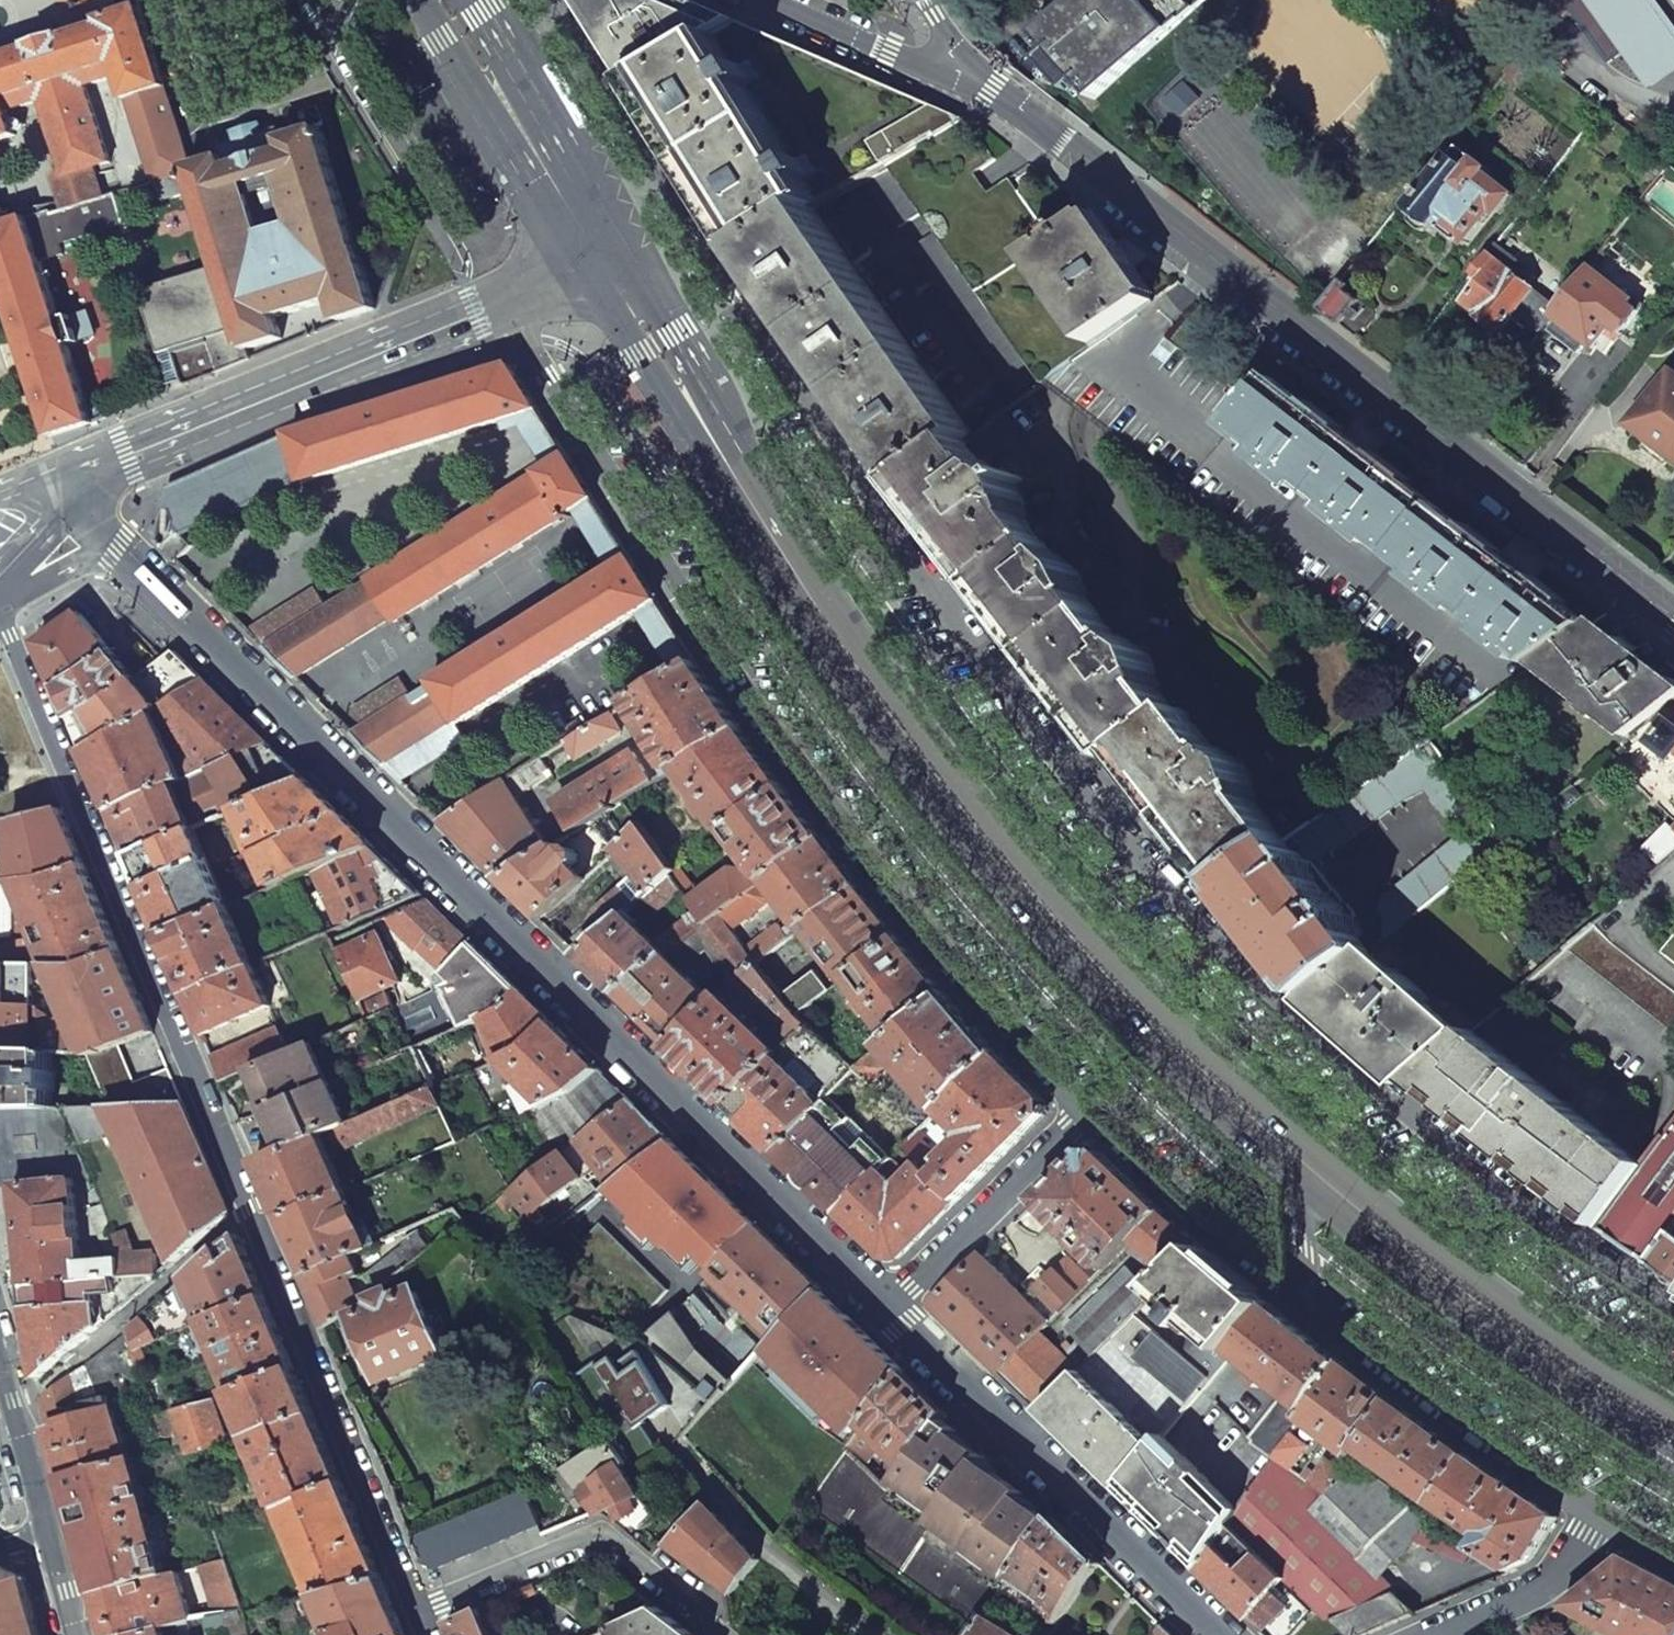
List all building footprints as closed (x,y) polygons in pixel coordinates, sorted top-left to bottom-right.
[(690,0),(593,0),(620,45),(644,84),(653,78),(714,39),(739,22),(690,0)] [(1036,35),(1042,42),(1039,45),(1042,49),(1036,54),(1048,69),(1043,73),(1048,81),(1055,88),(1061,83),(1074,98),(1081,91),(1084,94),(1086,91),(1094,98),(1203,0),(1075,0),(1036,35)] [(1655,0),(1603,0),(1656,73),(1660,70),(1667,64),(1673,59),(1673,26),(1655,0)] [(56,39),(39,45),(32,47),(32,48),(0,59),(0,139),(16,134),(9,111),(41,101),(63,170),(66,176),(94,167),(111,162),(87,86),(120,75),(153,181),(153,182),(156,182),(189,171),(188,168),(191,167),(141,7),(102,20),(103,26),(63,38),(63,37),(56,39)] [(739,22),(714,39),(737,75),(749,68),(758,83),(747,91),(795,169),(807,162),(817,178),(806,185),(817,204),(862,179),(887,166),(872,143),(932,105),(739,22)] [(653,78),(644,84),(735,229),(747,248),(813,207),(817,204),(806,185),(817,178),(807,162),(795,169),(747,91),(758,83),(749,68),(737,75),(714,39),(653,78)] [(1667,64),(1660,70),(1656,73),(1664,83),(1673,76),(1673,59),(1667,64)] [(932,105),(872,143),(887,166),(888,165),(964,119),(963,118),(932,105)] [(964,119),(888,165),(920,210),(934,231),(978,293),(1029,257),(1053,241),(1018,191),(1008,178),(988,192),(974,173),(995,158),(970,121),(964,119)] [(229,167),(286,150),(283,139),(279,128),(258,134),(255,125),(240,129),(243,139),(222,145),(226,156),(229,167)] [(199,201),(220,266),(247,348),(282,337),(275,316),(331,299),(339,321),(377,309),(360,253),(377,247),(372,230),(353,236),(329,160),(330,160),(319,128),(283,139),(286,150),(229,167),(226,156),(191,167),(188,168),(189,171),(196,192),(198,201),(199,201)] [(630,162),(619,144),(615,146),(611,148),(622,166),(630,162)] [(1454,159),(1453,158),(1413,208),(1416,210),(1411,215),(1411,223),(1422,231),(1428,231),(1437,237),(1443,230),(1462,245),(1463,242),(1468,246),(1496,211),(1500,215),(1515,196),(1488,176),(1491,171),(1463,149),(1454,159)] [(887,166),(862,179),(895,228),(920,210),(888,165),(887,166)] [(94,167),(66,176),(63,170),(53,173),(64,208),(103,197),(94,167)] [(189,171),(156,182),(163,202),(196,192),(189,171)] [(93,423),(68,345),(80,341),(79,340),(72,317),(72,316),(61,319),(42,260),(64,254),(61,244),(127,223),(117,192),(103,197),(64,208),(30,219),(29,217),(7,224),(0,226),(0,275),(5,290),(15,323),(32,376),(40,401),(51,437),(93,423)] [(813,207),(747,248),(779,294),(812,341),(882,441),(910,482),(965,441),(971,436),(813,207)] [(1053,241),(1029,257),(1091,347),(1106,336),(1152,300),(1131,269),(1092,213),(1069,229),(1066,224),(1054,232),(1057,237),(1053,241)] [(934,231),(910,248),(1012,393),(1036,375),(978,293),(934,231)] [(1529,267),(1498,244),(1475,273),(1485,281),(1468,303),(1483,315),(1482,317),(1501,333),(1517,312),(1542,330),(1553,315),(1558,308),(1520,278),(1529,267)] [(188,385),(251,359),(247,348),(220,266),(139,291),(170,384),(175,383),(182,381),(184,384),(188,385)] [(1633,300),(1591,267),(1558,308),(1553,315),(1559,320),(1551,331),(1580,353),(1589,343),(1596,348),(1613,326),(1621,333),(1638,311),(1629,304),(1633,300)] [(1350,287),(1344,282),(1323,309),(1341,323),(1359,300),(1347,291),(1350,287)] [(1141,362),(1230,431),(1233,428),(1250,406),(1244,402),(1266,374),(1272,378),(1284,363),(1200,297),(1141,362)] [(1376,309),(1361,298),(1359,300),(1341,323),(1357,336),(1364,328),(1368,328),(1379,315),(1376,309)] [(72,317),(79,340),(94,335),(87,313),(72,317)] [(512,365),(289,434),(305,482),(503,421),(539,409),(512,365)] [(1673,372),(1632,425),(1673,458),(1673,372)] [(1244,402),(1250,406),(1272,378),(1266,374),(1244,402)] [(1437,507),(1272,378),(1250,406),(1233,428),(1264,452),(1262,455),(1304,488),(1306,485),(1335,507),(1332,510),(1374,542),(1376,539),(1399,557),(1437,507)] [(370,405),(391,399),(388,391),(368,397),(370,405)] [(539,409),(503,421),(506,429),(522,424),(548,468),(568,455),(552,429),(539,409)] [(1264,452),(1233,428),(1230,431),(1183,492),(1468,713),(1537,664),(1524,655),(1522,658),(1521,657),(1518,661),(1487,637),(1489,633),(1489,632),(1492,629),(1463,607),(1461,610),(1458,614),(1417,582),(1420,578),(1419,577),(1422,574),(1399,557),(1376,539),(1374,542),(1332,510),(1335,507),(1306,485),(1304,488),(1262,455),(1264,452)] [(305,482),(289,434),(168,488),(163,509),(172,511),(184,535),(305,482)] [(991,474),(965,441),(910,482),(948,531),(980,573),(1018,622),(1091,716),(1123,757),(1130,753),(1194,836),(1229,882),(1286,842),(1246,791),(1253,785),(1245,767),(1231,755),(1223,761),(1183,709),(1176,714),(1149,678),(1157,672),(1149,655),(1134,644),(1127,650),(1077,585),(1084,579),(1078,571),(1073,574),(1069,569),(1066,571),(1019,510),(1025,505),(1018,485),(1024,481),(1020,477),(1015,481),(998,469),(991,474)] [(679,471),(666,453),(657,459),(669,478),(674,475),(679,471)] [(548,468),(537,475),(564,516),(575,510),(594,498),(568,455),(548,468)] [(537,475),(368,580),(369,582),(392,618),(395,622),(564,516),(537,475)] [(594,498),(575,510),(612,570),(631,557),(611,525),(594,498)] [(1591,626),(1437,507),(1399,557),(1422,574),(1419,577),(1420,578),(1417,582),(1458,614),(1461,610),(1463,607),(1492,629),(1489,632),(1489,633),(1487,637),(1518,661),(1521,657),(1522,658),(1524,655),(1537,664),(1591,626)] [(187,544),(176,533),(161,548),(173,559),(187,544)] [(612,570),(433,682),(434,684),(456,721),(458,724),(636,613),(657,600),(631,557),(612,570)] [(259,643),(296,679),(392,618),(369,582),(341,600),(337,594),(259,643)] [(657,600),(636,613),(676,673),(695,661),(672,623),(657,600)] [(49,671),(56,688),(58,687),(87,671),(113,652),(105,643),(81,613),(51,638),(38,644),(49,671)] [(1605,635),(1600,639),(1591,626),(1537,664),(1632,738),(1653,722),(1661,714),(1673,704),(1673,687),(1670,684),(1662,681),(1653,677),(1653,673),(1652,670),(1632,656),(1639,650),(1626,639),(1615,648),(1605,635)] [(161,710),(159,708),(204,680),(175,651),(137,681),(106,704),(72,720),(71,721),(79,740),(84,752),(155,714),(161,710)] [(87,671),(58,687),(65,704),(72,720),(106,704),(137,681),(113,652),(87,671)] [(676,673),(628,702),(667,763),(672,770),(677,767),(740,728),(718,695),(695,661),(676,673)] [(194,744),(231,707),(220,696),(204,680),(159,708),(161,710),(155,714),(173,753),(195,746),(194,744)] [(348,730),(384,765),(456,721),(434,684),(404,702),(402,697),(348,730)] [(1661,714),(1653,722),(1667,733),(1673,725),(1673,704),(1661,714)] [(253,728),(231,707),(194,744),(195,746),(173,753),(184,779),(268,743),(253,728)] [(590,726),(566,741),(578,759),(622,732),(611,713),(590,726)] [(155,714),(84,752),(95,777),(110,811),(175,783),(184,779),(173,753),(155,714)] [(587,721),(540,750),(544,755),(566,741),(590,726),(587,721)] [(1653,722),(1632,738),(1626,743),(1634,753),(1653,738),(1660,743),(1667,733),(1653,722)] [(1673,725),(1667,733),(1660,743),(1673,755),(1673,725)] [(740,728),(677,767),(685,780),(724,833),(726,831),(783,787),(760,756),(740,728)] [(1506,842),(1431,739),(1286,842),(1297,857),(1302,854),(1310,865),(1314,862),(1316,866),(1425,790),(1459,836),(1383,896),(1376,910),(1388,924),(1383,940),(1385,943),(1462,879),(1506,842)] [(194,828),(238,810),(306,781),(287,762),(268,743),(184,779),(175,783),(194,828)] [(635,753),(556,802),(574,831),(592,820),(625,800),(654,782),(635,753)] [(541,756),(505,779),(517,797),(553,775),(541,756)] [(667,763),(658,768),(663,776),(672,770),(667,763)] [(505,779),(439,820),(469,849),(498,878),(498,879),(548,848),(517,797),(505,779)] [(306,781),(238,810),(257,856),(262,853),(276,888),(315,871),(373,847),(340,814),(306,781)] [(129,856),(194,828),(175,783),(110,811),(120,835),(129,856)] [(783,787),(726,831),(764,882),(766,880),(823,837),(801,809),(783,787)] [(1581,797),(1573,787),(1560,798),(1569,807),(1581,797)] [(625,800),(592,820),(614,851),(642,824),(625,800)] [(62,809),(11,823),(16,883),(49,879),(86,865),(76,843),(62,809)] [(238,810),(194,828),(206,859),(226,909),(230,908),(276,888),(262,853),(257,856),(238,810)] [(11,823),(0,826),(0,885),(13,884),(16,883),(11,823)] [(676,869),(642,824),(614,851),(635,875),(648,893),(671,873),(676,869)] [(194,828),(129,856),(137,877),(142,888),(206,859),(194,828)] [(823,837),(766,880),(798,921),(792,926),(796,932),(802,927),(858,885),(840,861),(823,837)] [(1297,857),(1286,842),(1229,882),(1240,896),(1238,899),(1267,937),(1304,985),(1307,983),(1318,998),(1320,996),(1372,953),(1349,924),(1353,921),(1344,909),(1340,912),(1306,869),(1310,865),(1302,854),(1297,857)] [(339,930),(422,895),(397,871),(373,847),(315,871),(339,929),(339,930)] [(548,848),(498,879),(519,900),(540,920),(581,883),(569,871),(577,863),(578,854),(574,850),(565,850),(557,858),(548,848)] [(599,855),(593,861),(599,866),(605,860),(599,855)] [(206,859),(142,888),(155,920),(162,936),(226,909),(206,859)] [(1316,866),(1314,862),(1310,865),(1306,869),(1340,912),(1344,909),(1353,921),(1358,916),(1349,905),(1347,906),(1316,866)] [(49,879),(16,883),(21,895),(35,929),(38,936),(50,965),(86,966),(121,952),(105,912),(86,865),(49,879)] [(733,869),(690,901),(697,909),(707,924),(721,913),(757,886),(761,883),(754,873),(733,869)] [(648,893),(643,897),(656,914),(683,891),(671,873),(648,893)] [(623,915),(643,897),(648,893),(635,875),(592,912),(607,929),(623,915)] [(1527,961),(1462,879),(1385,943),(1372,953),(1407,984),(1411,979),(1423,990),(1419,995),(1466,1037),(1473,1031),(1511,997),(1542,970),(1532,957),(1527,961)] [(0,885),(0,938),(12,937),(13,884),(0,885)] [(858,885),(802,927),(843,979),(847,977),(900,936),(875,906),(858,885)] [(757,886),(721,913),(734,930),(768,905),(769,901),(757,886)] [(21,895),(17,895),(18,933),(35,929),(21,895)] [(453,982),(443,974),(472,945),(449,922),(427,900),(379,919),(385,932),(384,938),(389,952),(426,988),(431,983),(434,991),(444,986),(453,982)] [(226,909),(162,936),(175,969),(185,994),(253,965),(251,958),(230,908),(226,909)] [(697,909),(652,941),(666,955),(702,928),(707,924),(697,909)] [(707,924),(702,928),(713,944),(709,946),(723,966),(726,963),(739,980),(757,962),(756,961),(749,950),(734,930),(721,913),(707,924)] [(607,929),(576,956),(596,975),(615,994),(666,955),(652,941),(623,915),(607,929)] [(1673,1032),(1673,990),(1593,924),(1566,948),(1673,1032)] [(702,928),(666,955),(681,969),(709,946),(713,944),(702,928)] [(776,930),(749,950),(756,961),(787,938),(781,929),(776,930)] [(338,952),(367,1020),(393,1008),(386,988),(400,982),(381,934),(338,952)] [(787,938),(756,961),(757,962),(770,979),(806,952),(792,935),(787,938)] [(3,949),(4,965),(50,965),(38,936),(12,942),(3,949)] [(900,936),(847,977),(856,990),(863,1000),(875,1015),(892,1040),(946,995),(924,967),(900,936)] [(1661,952),(1673,962),(1673,936),(1661,952)] [(496,969),(472,945),(443,974),(453,982),(444,986),(462,1027),(484,1018),(505,1009),(520,992),(496,969)] [(86,966),(50,965),(56,981),(64,1001),(86,1055),(90,1054),(119,1044),(155,1033),(138,993),(121,952),(86,966)] [(1407,984),(1372,953),(1320,996),(1372,1042),(1416,1081),(1421,1078),(1466,1037),(1419,995),(1423,990),(1411,979),(1407,984)] [(666,955),(615,994),(643,1021),(671,1049),(715,1004),(700,988),(681,969),(666,955)] [(739,980),(737,982),(796,1041),(811,1026),(797,1014),(784,997),(770,979),(757,962),(739,980)] [(723,966),(700,988),(715,1004),(723,996),(737,982),(739,980),(726,963),(723,966)] [(64,1001),(60,1003),(52,1014),(43,1007),(35,1008),(36,973),(45,973),(45,980),(56,981),(50,965),(4,965),(0,965),(0,1052),(55,1053),(86,1055),(64,1001)] [(253,965),(185,994),(203,1036),(271,1006),(253,965)] [(818,971),(784,997),(797,1014),(831,989),(818,971)] [(434,991),(393,1008),(397,1014),(414,1048),(462,1027),(444,986),(434,991)] [(856,990),(844,999),(854,1013),(861,1009),(858,1004),(863,1000),(856,990)] [(505,1009),(484,1018),(499,1059),(530,1046),(552,1024),(536,1008),(520,992),(505,1009)] [(892,1040),(885,1047),(932,1102),(939,1111),(996,1054),(969,1022),(946,995),(892,1040)] [(715,1004),(671,1049),(700,1078),(730,1107),(778,1058),(783,1054),(723,996),(715,1004)] [(1570,1042),(1511,997),(1473,1031),(1629,1153),(1652,1123),(1562,1052),(1570,1042)] [(863,1000),(858,1004),(861,1009),(869,1019),(875,1015),(863,1000)] [(530,1046),(499,1059),(521,1081),(544,1104),(576,1091),(599,1070),(576,1047),(552,1024),(530,1046)] [(783,1054),(778,1058),(815,1094),(811,1098),(821,1108),(831,1098),(857,1072),(856,1071),(859,1069),(811,1026),(796,1041),(783,1054)] [(238,1054),(215,1064),(222,1083),(251,1070),(291,1053),(280,1027),(235,1048),(238,1054)] [(1629,1153),(1473,1031),(1466,1037),(1421,1078),(1516,1152),(1605,1222),(1625,1193),(1645,1165),(1629,1153)] [(119,1044),(90,1054),(109,1106),(183,1102),(170,1071),(135,1085),(127,1065),(119,1044)] [(269,1110),(330,1084),(313,1044),(291,1053),(251,1070),(262,1094),(269,1110)] [(0,1052),(0,1109),(55,1108),(55,1053),(0,1052)] [(859,1069),(856,1071),(857,1072),(872,1085),(891,1069),(878,1053),(859,1069)] [(996,1054),(939,1111),(971,1142),(951,1161),(946,1166),(934,1178),(958,1201),(1045,1115),(1044,1101),(1022,1079),(996,1054)] [(778,1058),(730,1107),(753,1130),(776,1154),(821,1108),(811,1098),(815,1094),(778,1058)] [(499,1059),(472,1070),(486,1096),(521,1081),(499,1059)] [(544,1104),(530,1111),(560,1153),(564,1150),(577,1140),(630,1101),(614,1085),(599,1070),(576,1091),(544,1104)] [(330,1084),(269,1110),(278,1132),(285,1150),(318,1136),(321,1135),(328,1131),(348,1123),(331,1083),(330,1084)] [(348,1123),(328,1131),(337,1152),(443,1107),(434,1087),(348,1123)] [(807,1184),(837,1214),(880,1170),(892,1159),(870,1138),(855,1154),(837,1136),(852,1120),(831,1098),(821,1108),(776,1154),(807,1184)] [(630,1101),(577,1140),(600,1170),(612,1186),(671,1141),(650,1121),(630,1101)] [(109,1106),(107,1106),(117,1129),(174,1264),(231,1215),(206,1157),(183,1102),(109,1106)] [(926,1103),(910,1118),(920,1131),(939,1111),(932,1102),(929,1105),(926,1103)] [(69,1107),(84,1143),(117,1129),(107,1106),(69,1107)] [(0,1109),(0,1188),(17,1187),(17,1185),(74,1179),(92,1177),(66,1108),(55,1108),(0,1109)] [(852,1120),(837,1136),(855,1154),(870,1138),(852,1120)] [(1645,1165),(1625,1193),(1605,1222),(1601,1230),(1629,1249),(1651,1263),(1673,1233),(1673,1231),(1673,1125),(1645,1165)] [(920,1131),(902,1148),(918,1163),(934,1178),(946,1166),(951,1161),(947,1155),(943,1160),(923,1142),(926,1137),(920,1131)] [(285,1150),(256,1162),(272,1201),(280,1219),(344,1191),(321,1135),(318,1136),(285,1150)] [(577,1140),(564,1150),(585,1176),(588,1181),(600,1170),(577,1140)] [(712,1275),(758,1227),(714,1184),(671,1141),(612,1186),(598,1196),(571,1216),(572,1218),(598,1244),(616,1261),(639,1238),(643,1241),(619,1264),(642,1287),(643,1286),(671,1314),(673,1313),(712,1275)] [(560,1153),(510,1191),(521,1204),(531,1217),(538,1211),(579,1181),(585,1176),(564,1150),(560,1153)] [(1100,1152),(1084,1153),(1035,1201),(1104,1271),(1134,1241),(1165,1212),(1126,1176),(1100,1152)] [(880,1170),(837,1214),(860,1236),(882,1258),(889,1258),(899,1258),(958,1201),(934,1178),(918,1163),(896,1185),(880,1170)] [(585,1176),(579,1181),(582,1186),(588,1181),(585,1176)] [(110,1259),(83,1262),(74,1179),(17,1185),(17,1187),(23,1244),(25,1256),(28,1287),(123,1278),(122,1258),(114,1238),(103,1207),(92,1209),(110,1259)] [(344,1191),(280,1219),(292,1250),(303,1275),(351,1255),(370,1247),(344,1191)] [(510,1191),(497,1201),(507,1215),(521,1204),(510,1191)] [(538,1211),(531,1217),(537,1224),(544,1218),(538,1211)] [(1185,1230),(1165,1212),(1134,1241),(1177,1276),(1205,1248),(1185,1230)] [(572,1218),(552,1235),(580,1261),(598,1244),(572,1218)] [(758,1227),(712,1275),(775,1337),(821,1290),(790,1258),(758,1227)] [(1673,1233),(1651,1263),(1673,1279),(1673,1234),(1673,1233)] [(114,1238),(122,1258),(123,1256),(135,1256),(127,1234),(114,1238)] [(407,1245),(368,1275),(377,1292),(431,1251),(418,1234),(405,1242),(407,1245)] [(239,1235),(187,1278),(205,1322),(265,1297),(252,1266),(239,1235)] [(16,1251),(16,1257),(25,1256),(23,1244),(15,1245),(16,1251)] [(1238,1276),(1205,1248),(1177,1276),(1160,1293),(1181,1311),(1175,1317),(1192,1331),(1198,1324),(1231,1354),(1234,1351),(1272,1305),(1238,1276)] [(123,1256),(122,1258),(123,1278),(161,1275),(157,1253),(135,1256),(123,1256)] [(351,1255),(303,1275),(319,1315),(325,1330),(357,1307),(345,1277),(358,1272),(351,1255)] [(1036,1308),(980,1255),(930,1305),(964,1339),(999,1374),(1040,1333),(1082,1293),(1058,1269),(1038,1289),(1046,1298),(1036,1308)] [(1091,1283),(1068,1259),(1058,1269),(1082,1293),(1091,1283)] [(1155,1298),(1127,1271),(1070,1329),(1082,1340),(1096,1355),(1113,1338),(1136,1316),(1155,1298)] [(9,1286),(16,1310),(29,1307),(33,1339),(39,1379),(161,1275),(123,1278),(28,1287),(9,1286)] [(187,1278),(126,1331),(128,1335),(135,1351),(192,1327),(205,1322),(187,1278)] [(847,1316),(821,1290),(775,1337),(752,1361),(767,1376),(773,1370),(822,1427),(819,1433),(847,1447),(864,1425),(906,1373),(847,1316)] [(379,1307),(356,1317),(382,1380),(443,1353),(417,1291),(397,1300),(395,1294),(391,1296),(391,1294),(376,1300),(379,1307)] [(265,1297),(205,1322),(217,1350),(235,1391),(294,1368),(282,1337),(265,1297)] [(1305,1331),(1272,1305),(1234,1351),(1266,1376),(1260,1384),(1267,1390),(1273,1382),(1304,1407),(1310,1411),(1343,1362),(1305,1331)] [(639,1352),(670,1404),(686,1429),(731,1383),(698,1352),(673,1313),(671,1314),(634,1344),(639,1352)] [(1156,1332),(1136,1316),(1113,1338),(1135,1357),(1156,1332)] [(217,1350),(205,1322),(192,1327),(204,1355),(217,1350)] [(1198,1324),(1192,1331),(1185,1356),(1211,1378),(1231,1354),(1198,1324)] [(1185,1356),(1156,1332),(1135,1357),(1190,1403),(1211,1378),(1185,1356)] [(1079,1372),(1040,1333),(999,1374),(1038,1412),(1079,1372)] [(145,1388),(135,1371),(143,1367),(135,1351),(128,1335),(88,1364),(72,1378),(44,1401),(52,1431),(76,1423),(82,1421),(80,1418),(114,1409),(134,1402),(130,1392),(135,1391),(138,1402),(148,1398),(145,1388)] [(1096,1355),(1082,1340),(1074,1348),(1089,1363),(1096,1355)] [(602,1374),(578,1389),(611,1441),(625,1464),(627,1467),(654,1449),(637,1424),(641,1421),(638,1416),(647,1410),(650,1416),(670,1404),(639,1352),(617,1365),(613,1357),(598,1366),(602,1374)] [(1365,1379),(1343,1362),(1310,1411),(1303,1420),(1352,1458),(1361,1447),(1393,1401),(1365,1379)] [(294,1368),(235,1391),(252,1435),(313,1413),(304,1390),(294,1368)] [(1154,1446),(1079,1372),(1038,1412),(1078,1451),(1117,1490),(1122,1485),(1154,1446)] [(926,1393),(906,1373),(864,1425),(879,1440),(894,1455),(891,1458),(896,1463),(899,1459),(906,1466),(942,1420),(947,1413),(926,1393)] [(189,1456),(228,1444),(213,1398),(173,1410),(188,1457),(189,1456)] [(1298,1412),(1281,1398),(1250,1437),(1249,1437),(1253,1442),(1250,1444),(1276,1459),(1293,1435),(1303,1420),(1310,1411),(1304,1407),(1298,1412)] [(1428,1426),(1393,1401),(1361,1447),(1438,1502),(1471,1456),(1428,1426)] [(76,1423),(52,1431),(64,1477),(129,1459),(114,1409),(80,1418),(82,1421),(76,1423)] [(313,1413),(252,1435),(282,1507),(342,1482),(329,1450),(313,1413)] [(984,1458),(969,1447),(968,1449),(959,1443),(951,1437),(956,1430),(942,1420),(906,1466),(897,1477),(911,1488),(910,1490),(941,1513),(937,1519),(954,1532),(952,1534),(1012,1578),(1051,1523),(1037,1512),(1035,1514),(1027,1508),(1018,1502),(1024,1494),(996,1474),(994,1476),(979,1465),(984,1458)] [(847,1447),(845,1449),(847,1451),(861,1463),(879,1440),(864,1425),(847,1447)] [(1309,1446),(1293,1435),(1276,1459),(1291,1471),(1309,1446)] [(1163,1525),(1203,1564),(1216,1546),(1230,1525),(1240,1511),(1163,1436),(1154,1446),(1122,1485),(1163,1525)] [(639,1496),(620,1467),(625,1464),(611,1441),(564,1469),(595,1515),(611,1508),(616,1520),(631,1513),(635,1511),(631,1500),(639,1496)] [(936,1634),(971,1634),(985,1616),(1012,1578),(952,1534),(954,1532),(937,1519),(941,1513),(910,1490),(911,1488),(897,1477),(889,1488),(861,1463),(847,1451),(819,1481),(784,1526),(818,1552),(936,1634)] [(1511,1485),(1471,1456),(1438,1502),(1485,1536),(1475,1550),(1508,1572),(1526,1564),(1533,1559),(1536,1555),(1558,1518),(1511,1485)] [(129,1459),(64,1477),(79,1535),(95,1594),(166,1575),(135,1457),(129,1459)] [(1291,1471),(1276,1459),(1240,1511),(1230,1525),(1259,1553),(1285,1578),(1329,1620),(1395,1592),(1378,1575),(1357,1556),(1400,1513),(1409,1503),(1350,1461),(1344,1470),(1326,1495),(1310,1484),(1291,1471)] [(1344,1470),(1326,1459),(1310,1484),(1326,1495),(1344,1470)] [(342,1482),(282,1507),(316,1594),(319,1593),(383,1581),(364,1535),(342,1482)] [(527,1491),(413,1538),(422,1563),(438,1569),(541,1526),(527,1491)] [(631,1513),(643,1521),(655,1515),(639,1496),(631,1500),(635,1511),(631,1513)] [(759,1560),(706,1502),(664,1545),(699,1571),(732,1595),(748,1574),(759,1560)] [(1433,1520),(1409,1503),(1400,1513),(1419,1533),(1433,1520)] [(1419,1533),(1400,1513),(1357,1556),(1378,1575),(1419,1533)] [(1076,1541),(1054,1519),(1051,1523),(1012,1578),(1064,1614),(1099,1563),(1076,1541)] [(1259,1553),(1230,1525),(1216,1546),(1243,1571),(1259,1553)] [(1243,1571),(1216,1546),(1203,1564),(1198,1570),(1223,1595),(1248,1619),(1274,1589),(1285,1578),(1259,1553),(1243,1571)] [(1624,1557),(1564,1607),(1616,1634),(1673,1634),(1673,1584),(1671,1582),(1624,1557)] [(225,1559),(200,1566),(201,1572),(215,1615),(244,1612),(225,1559)] [(38,1625),(26,1579),(8,1570),(0,1566),(0,1634),(41,1634),(38,1625)] [(95,1594),(105,1634),(106,1634),(136,1634),(163,1627),(192,1618),(178,1572),(166,1575),(95,1594)] [(336,1633),(337,1634),(405,1634),(396,1611),(383,1581),(319,1593),(321,1597),(310,1602),(323,1634),(328,1634),(336,1633)] [(301,1587),(295,1588),(299,1598),(304,1596),(301,1587)] [(1288,1605),(1274,1589),(1248,1619),(1260,1631),(1288,1605)] [(1395,1592),(1329,1620),(1344,1634),(1365,1634),(1415,1613),(1395,1592)] [(1288,1605),(1260,1631),(1264,1634),(1319,1634),(1288,1605)] [(617,1628),(620,1634),(694,1634),(682,1626),(659,1609),(617,1628)] [(448,1623),(452,1634),(490,1634),(479,1610),(448,1623)] [(208,1616),(211,1630),(232,1626),(235,1634),(252,1634),(244,1612),(215,1615),(208,1616)] [(985,1616),(971,1634),(1017,1634),(985,1616)] [(136,1634),(165,1634),(163,1627),(136,1634)]
